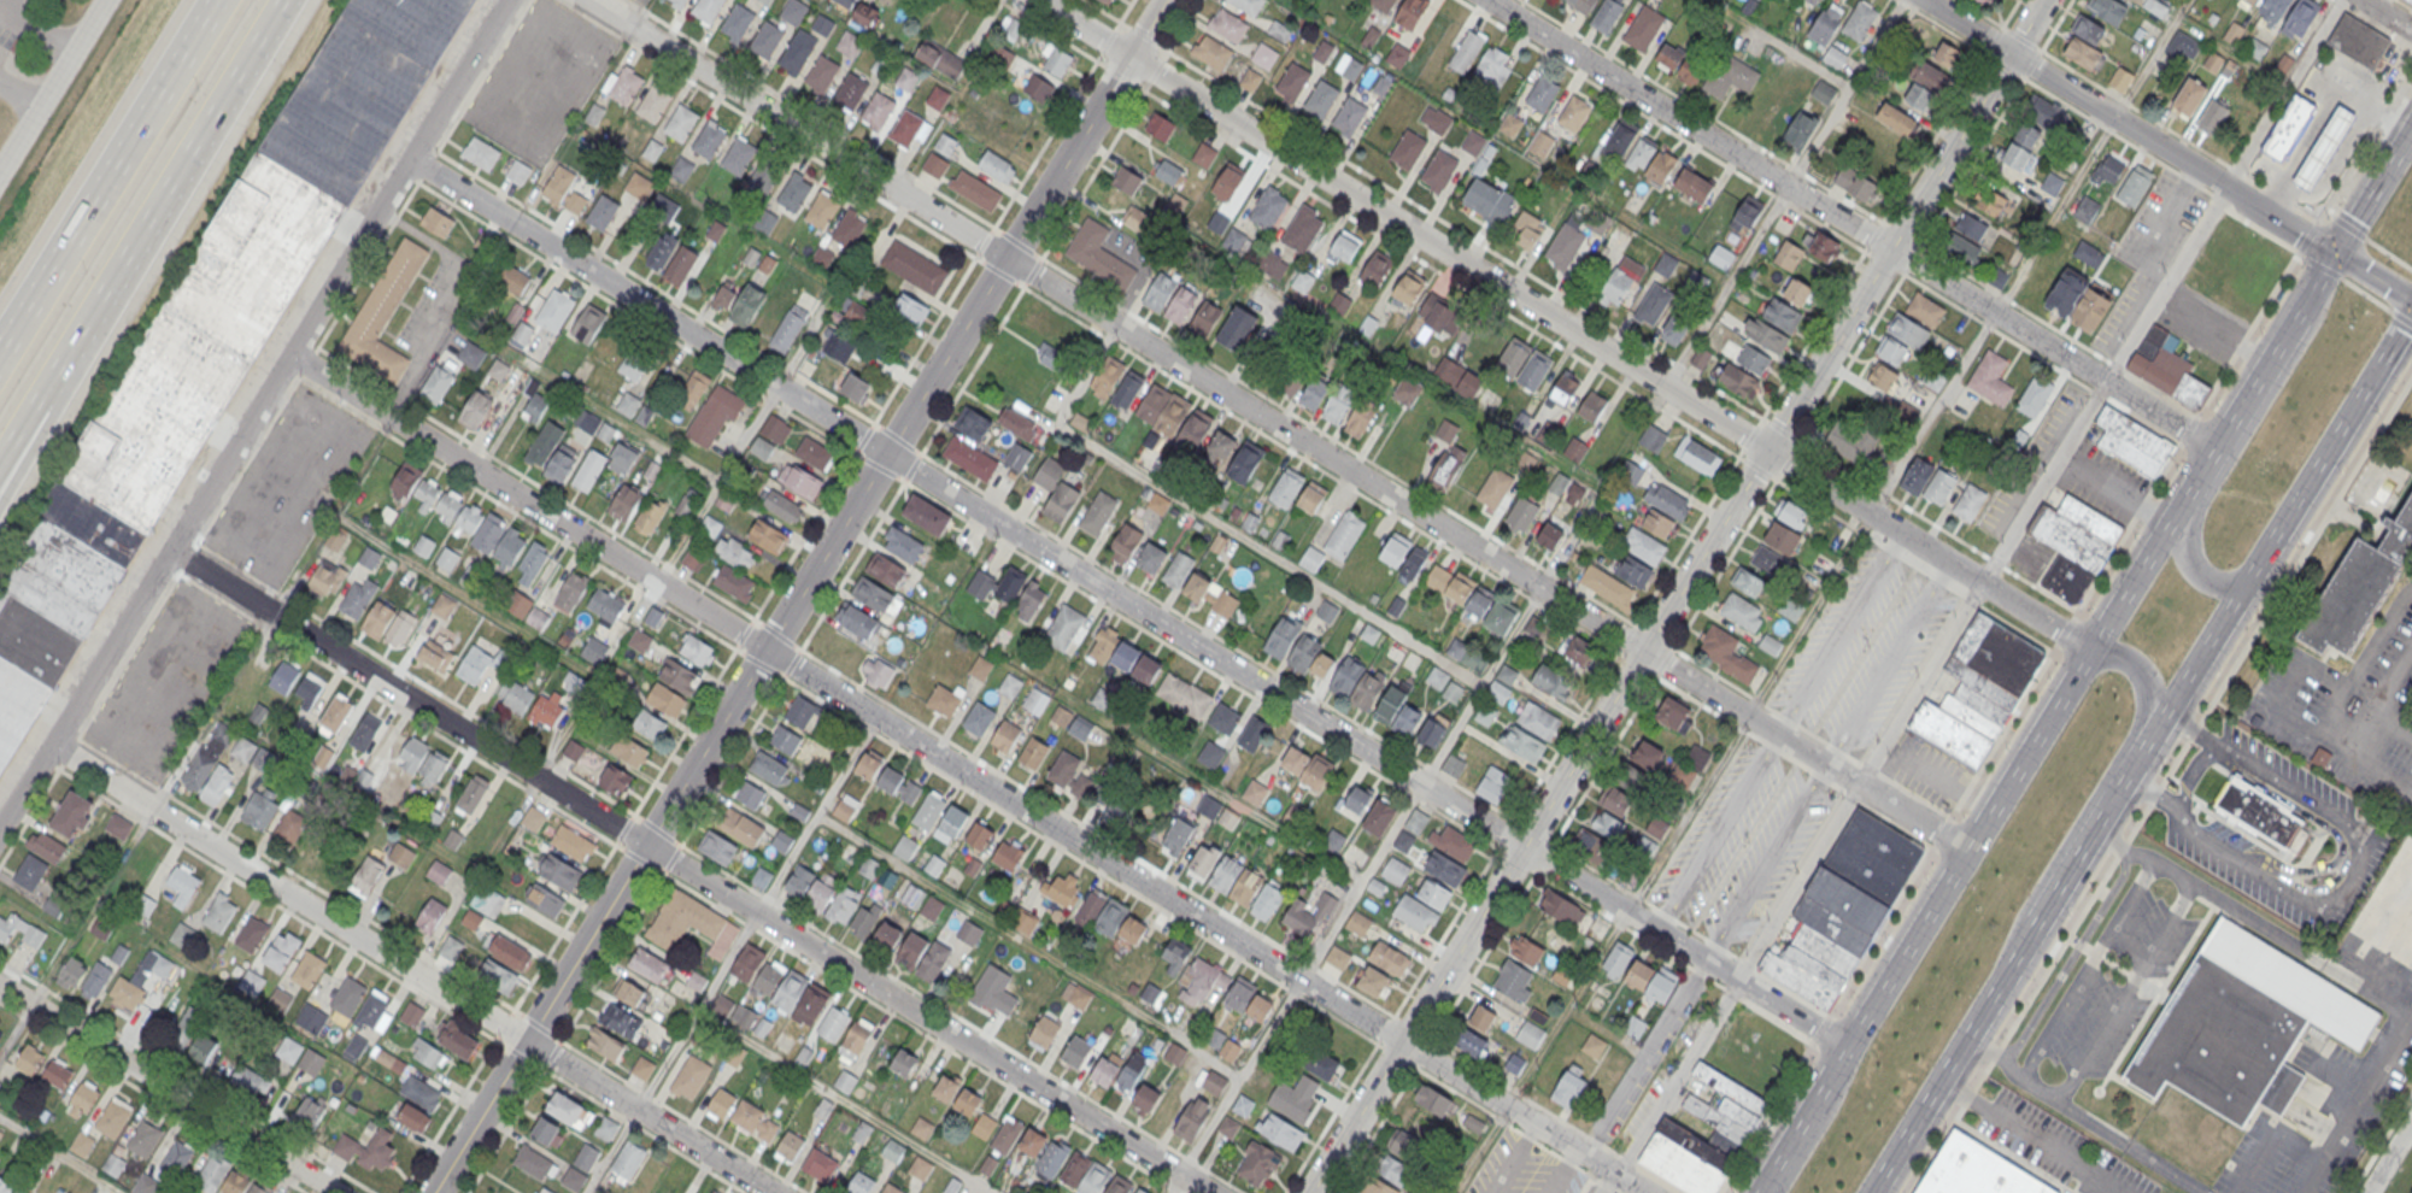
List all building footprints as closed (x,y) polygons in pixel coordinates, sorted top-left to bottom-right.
[(483,0),(0,777),(0,582),(51,499),(45,495),(351,0),(483,0)] [(682,10),(688,0),(666,0),(682,10)] [(689,14),(710,27),(725,0),(699,0),(689,14)] [(834,1),(854,12),(852,17),(871,27),(881,8),(867,0),(834,0),(834,1)] [(1255,16),(1228,0),(1264,0),(1255,16)] [(1369,2),(1371,0),(1396,0),(1387,13),(1369,2)] [(1393,19),(1405,0),(1423,0),(1428,4),(1412,31),(1393,19)] [(1565,1),(1565,0),(1597,0),(1588,16),(1565,1)] [(1589,23),(1604,0),(1614,0),(1624,6),(1607,35),(1589,23)] [(1860,0),(1878,11),(1860,41),(1842,30),(1860,0)] [(1988,12),(1996,0),(1972,0),(1988,12)] [(2128,8),(2112,0),(2089,0),(2084,10),(2118,27),(2128,8)] [(2153,0),(2147,0),(2143,6),(2163,18),(2168,9),(2153,0)] [(2254,9),(2258,0),(2236,0),(2254,9)] [(2294,0),(2265,0),(2257,12),(2278,25),(2294,0)] [(2302,41),(2321,5),(2310,0),(2298,0),(2282,31),(2302,41)] [(784,15),(795,24),(806,10),(795,1),(784,15)] [(1807,36),(1825,47),(1846,14),(1828,3),(1807,36)] [(756,16),(736,4),(718,31),(739,43),(756,16)] [(1644,4),(1666,17),(1644,53),(1622,40),(1644,4)] [(1207,25),(1237,43),(1248,24),(1222,7),(1216,17),(1213,14),(1207,25)] [(2347,11),(2325,46),(2372,76),(2393,40),(2347,11)] [(2106,31),(2082,16),(2072,32),(2096,47),(2106,31)] [(785,33),(765,20),(747,49),(768,61),(785,33)] [(1292,31),(1274,20),(1267,33),(1285,43),(1292,31)] [(1369,24),(1358,41),(1371,48),(1381,31),(1369,24)] [(2242,29),(2232,24),(2225,39),(2235,44),(2242,29)] [(818,41),(799,28),(776,66),(797,78),(818,41)] [(1469,29),(1485,40),(1463,75),(1446,64),(1469,29)] [(864,42),(848,32),(837,49),(853,59),(864,42)] [(2194,64),(2202,43),(2176,32),(2167,54),(2194,64)] [(1234,51),(1221,72),(1190,52),(1195,43),(1198,45),(1205,33),(1234,51)] [(2105,56),(2072,37),(2061,57),(2094,75),(2105,56)] [(1322,39),(1313,57),(1324,64),(1334,46),(1322,39)] [(1962,54),(1945,40),(1932,56),(1950,70),(1962,54)] [(1250,58),(1261,41),(1279,53),(1268,69),(1250,58)] [(1653,62),(1673,73),(1685,53),(1665,41),(1653,62)] [(2260,58),(2265,46),(2251,41),(2247,53),(2260,58)] [(956,81),(966,65),(928,42),(918,58),(956,81)] [(1396,42),(1385,59),(1401,69),(1410,51),(1396,42)] [(1490,43),(1508,54),(1491,82),(1473,70),(1490,43)] [(1073,58),(1051,45),(1038,66),(1061,80),(1073,58)] [(1821,60),(1839,71),(1848,55),(1830,45),(1821,60)] [(2237,66),(2211,51),(2203,66),(2229,80),(2237,66)] [(1703,90),(1723,101),(1732,85),(1749,95),(1761,74),(1724,53),(1703,90)] [(840,67),(821,54),(803,83),(823,95),(840,67)] [(891,60),(881,54),(871,72),(882,78),(891,60)] [(1351,57),(1340,75),(1352,82),(1363,64),(1351,57)] [(1694,87),(1705,65),(1687,57),(1677,78),(1694,87)] [(1292,60),(1313,72),(1293,104),(1284,99),(1286,94),(1275,88),(1292,60)] [(1925,113),(1936,90),(1942,93),(1951,76),(1917,60),(1909,77),(1915,80),(1903,102),(1925,113)] [(910,95),(921,77),(905,67),(894,85),(910,95)] [(1248,67),(1262,76),(1252,93),(1238,83),(1248,67)] [(2134,75),(2117,67),(2108,86),(2125,94),(2134,75)] [(624,69),(644,80),(627,108),(608,96),(624,69)] [(869,86),(850,74),(832,101),(852,113),(869,86)] [(1542,74),(1560,86),(1543,113),(1525,101),(1542,74)] [(1380,75),(1371,90),(1383,96),(1391,81),(1380,75)] [(1045,107),(1056,88),(1033,76),(1022,94),(1045,107)] [(2209,89),(2190,77),(2169,110),(2189,122),(2209,89)] [(1320,78),(1339,90),(1324,118),(1303,106),(1320,78)] [(1837,91),(1819,81),(1810,96),(1828,106),(1837,91)] [(652,86),(671,96),(655,125),(635,113),(652,86)] [(949,93),(935,86),(926,104),(941,111),(949,93)] [(897,105),(876,92),(859,121),(879,133),(897,105)] [(1574,94),(1592,106),(1575,133),(1557,122),(1574,94)] [(2295,94),(2261,149),(2282,163),(2316,107),(2295,94)] [(1348,95),(1330,123),(1350,136),(1368,107),(1348,95)] [(2066,115),(2036,95),(2024,114),(2055,133),(2066,115)] [(2230,109),(2212,99),(2195,128),(2213,138),(2230,109)] [(1875,119),(1909,138),(1919,121),(1885,102),(1875,119)] [(680,105),(699,116),(682,145),(664,133),(680,105)] [(1420,124),(1444,136),(1453,119),(1428,107),(1420,124)] [(2337,107),(2291,183),(2308,194),(2355,118),(2337,107)] [(925,122),(905,110),(887,139),(908,151),(925,122)] [(1155,111),(1176,124),(1164,143),(1143,130),(1155,111)] [(1800,111),(1819,122),(1802,149),(1783,139),(1800,111)] [(1509,112),(1498,129),(1513,139),(1524,122),(1509,112)] [(1622,117),(1639,128),(1619,163),(1601,152),(1622,117)] [(708,122),(727,133),(710,161),(691,149),(708,122)] [(2044,137),(2022,123),(1999,160),(2021,174),(2044,137)] [(1407,128),(1390,157),(1410,170),(1427,141),(1407,128)] [(1539,129),(1527,148),(1544,158),(1555,139),(1539,129)] [(1473,130),(1461,147),(1475,155),(1486,139),(1473,130)] [(958,141),(943,132),(934,148),(949,157),(958,141)] [(490,172),(501,152),(472,135),(460,155),(490,172)] [(1639,137),(1657,148),(1644,169),(1637,165),(1633,171),(1622,164),(1639,137)] [(738,139),(757,149),(740,178),(721,166),(738,139)] [(1217,151),(1208,168),(1191,158),(1202,141),(1217,151)] [(1438,148),(1420,177),(1440,190),(1460,161),(1438,148)] [(977,166),(1007,185),(1017,168),(988,149),(977,166)] [(1657,149),(1663,153),(1665,149),(1678,158),(1661,184),(1643,174),(1657,149)] [(2097,186),(2107,177),(2111,181),(2127,166),(2112,151),(2087,174),(2097,186)] [(931,153),(950,164),(940,181),(921,170),(931,153)] [(765,155),(784,166),(768,195),(749,183),(765,155)] [(1186,171),(1160,155),(1150,172),(1175,188),(1186,171)] [(687,180),(695,165),(679,156),(671,172),(687,180)] [(523,187),(532,168),(514,159),(504,177),(523,187)] [(1246,171),(1227,204),(1215,196),(1217,194),(1210,190),(1228,160),(1246,171)] [(2155,173),(2135,162),(2117,198),(2137,208),(2155,173)] [(540,195),(578,218),(589,200),(571,189),(579,176),(559,164),(540,195)] [(1833,181),(1867,206),(1880,189),(1846,164),(1833,181)] [(1121,165),(1143,178),(1132,196),(1110,183),(1121,165)] [(1685,166),(1714,184),(1703,202),(1673,184),(1685,166)] [(1003,195),(991,214),(946,187),(952,180),(955,181),(962,170),(1003,195)] [(624,189),(644,202),(656,184),(635,171),(624,189)] [(2064,180),(2048,173),(2041,190),(2057,196),(2064,180)] [(793,175),(811,186),(796,214),(776,202),(793,175)] [(1477,176),(1461,202),(1483,216),(1481,218),(1500,229),(1512,210),(1509,208),(1515,199),(1477,176)] [(1289,200),(1269,231),(1249,218),(1269,183),(1280,190),(1278,194),(1289,200)] [(2009,200),(1982,183),(1970,203),(1997,220),(2009,200)] [(821,193),(839,204),(823,231),(804,219),(821,193)] [(601,194),(620,206),(604,234),(585,222),(601,194)] [(1748,194),(1766,206),(1749,234),(1731,222),(1748,194)] [(2089,225),(2102,204),(2085,194),(2072,215),(2089,225)] [(1303,201),(1279,240),(1304,255),(1325,222),(1314,216),(1317,211),(1303,201)] [(456,220),(429,205),(419,224),(445,239),(456,220)] [(1122,222),(1144,235),(1153,219),(1131,206),(1122,222)] [(1613,218),(1602,235),(1584,224),(1595,207),(1613,218)] [(1524,208),(1512,228),(1520,234),(1515,241),(1530,249),(1540,234),(1534,230),(1540,219),(1524,208)] [(847,211),(867,222),(850,251),(831,239),(847,211)] [(1588,235),(1565,272),(1554,265),(1555,263),(1543,254),(1563,221),(1566,222),(1572,211),(1584,218),(1578,229),(1588,235)] [(1954,228),(1980,243),(1989,227),(1963,213),(1954,228)] [(1087,214),(1063,253),(1125,292),(1138,270),(1099,246),(1110,229),(1087,214)] [(718,241),(724,227),(714,223),(708,237),(718,241)] [(1224,245),(1242,256),(1251,241),(1233,230),(1224,245)] [(660,273),(678,239),(662,231),(645,265),(660,273)] [(1358,239),(1335,233),(1328,262),(1351,267),(1358,239)] [(1980,249),(1951,233),(1942,250),(1971,265),(1980,249)] [(429,252),(405,237),(336,348),(395,384),(410,360),(376,340),(429,252)] [(1786,239),(1804,251),(1792,272),(1773,260),(1786,239)] [(2072,254),(2098,269),(2106,254),(2081,239),(2072,254)] [(894,240),(879,265),(934,298),(949,272),(894,240)] [(700,254),(682,244),(663,277),(682,288),(700,254)] [(759,255),(751,249),(744,260),(752,266),(759,255)] [(1255,267),(1270,276),(1280,259),(1265,249),(1255,267)] [(1375,249),(1358,277),(1377,288),(1393,259),(1375,249)] [(1663,251),(1653,269),(1667,277),(1678,260),(1663,251)] [(775,262),(767,257),(760,267),(768,273),(775,262)] [(517,300),(532,283),(511,264),(496,280),(517,300)] [(2117,296),(2066,265),(2042,305),(2092,336),(2117,296)] [(1635,278),(1618,305),(1609,300),(1607,305),(1596,298),(1615,266),(1635,278)] [(1303,269),(1292,287),(1304,293),(1314,276),(1303,269)] [(1692,269),(1682,286),(1696,295),(1708,278),(1692,269)] [(1161,271),(1142,302),(1160,313),(1179,282),(1161,271)] [(1408,310),(1424,285),(1406,274),(1390,298),(1408,310)] [(1796,277),(1814,288),(1801,310),(1783,299),(1796,277)] [(1673,293),(1655,282),(1633,317),(1641,322),(1642,319),(1654,325),(1673,293)] [(747,330),(767,294),(747,283),(741,295),(723,285),(711,306),(727,315),(726,318),(747,330)] [(1181,284),(1162,315),(1180,327),(1199,295),(1181,284)] [(553,289),(576,302),(556,336),(534,322),(553,289)] [(1946,311),(1916,291),(1904,310),(1934,329),(1946,311)] [(1340,293),(1331,311),(1342,317),(1352,300),(1340,293)] [(919,328),(930,308),(904,294),(893,314),(919,328)] [(1803,315),(1773,295),(1761,316),(1791,334),(1803,315)] [(1205,299),(1186,329),(1204,341),(1223,310),(1205,299)] [(1418,325),(1456,335),(1463,310),(1425,300),(1418,325)] [(786,356),(809,313),(792,304),(769,346),(786,356)] [(589,347),(608,316),(588,305),(570,335),(589,347)] [(1216,340),(1238,353),(1259,319),(1236,306),(1216,340)] [(1676,307),(1695,318),(1677,347),(1659,336),(1676,307)] [(1931,333),(1897,312),(1886,332),(1919,352),(1931,333)] [(1367,313),(1356,331),(1368,337),(1379,321),(1367,313)] [(1790,337),(1756,317),(1745,334),(1779,355),(1790,337)] [(535,331),(521,322),(511,339),(526,347),(535,331)] [(2212,387),(2199,407),(2196,409),(2194,409),(2125,369),(2153,323),(2181,339),(2173,352),(2194,364),(2189,374),(2212,387)] [(1454,351),(1473,363),(1486,343),(1466,331),(1454,351)] [(821,350),(842,363),(854,344),(832,332),(821,350)] [(1899,368),(1910,350),(1885,335),(1874,354),(1899,368)] [(475,371),(487,353),(467,341),(455,358),(475,371)] [(1070,354),(1041,342),(1033,360),(1062,372),(1070,354)] [(1747,342),(1736,360),(1761,375),(1771,358),(1747,342)] [(1700,345),(1713,353),(1702,370),(1690,362),(1700,345)] [(1989,348),(2007,359),(1997,377),(2014,387),(2002,407),(1966,384),(1989,348)] [(638,382),(648,363),(627,351),(617,370),(638,382)] [(1533,351),(1553,362),(1534,390),(1516,380),(1533,351)] [(1127,366),(1108,355),(1087,390),(1106,402),(1127,366)] [(500,382),(508,368),(497,360),(488,374),(500,382)] [(1899,376),(1876,361),(1864,379),(1887,395),(1899,376)] [(457,373),(438,362),(418,396),(438,407),(457,373)] [(1729,362),(1716,381),(1748,400),(1760,381),(1729,362)] [(693,411),(712,380),(694,369),(674,400),(693,411)] [(1147,379),(1130,369),(1110,401),(1126,411),(1147,379)] [(1549,400),(1567,408),(1580,381),(1562,372),(1549,400)] [(840,393),(859,405),(873,387),(851,374),(840,393)] [(1301,382),(1284,375),(1278,389),(1295,396),(1301,382)] [(2032,376),(2042,382),(2043,378),(2055,384),(2035,419),(2014,407),(2032,376)] [(1332,388),(1315,377),(1298,403),(1315,414),(1332,388)] [(1392,398),(1412,408),(1423,388),(1403,377),(1392,398)] [(1340,381),(1321,412),(1339,423),(1358,392),(1340,381)] [(1154,382),(1172,393),(1154,424),(1135,413),(1154,382)] [(717,384),(746,402),(734,423),(727,419),(708,449),(685,436),(705,404),(706,404),(717,384)] [(476,433),(496,400),(476,389),(457,421),(476,433)] [(1591,389),(1608,400),(1594,423),(1577,412),(1591,389)] [(642,400),(626,390),(615,408),(631,418),(642,400)] [(1174,392),(1193,404),(1172,439),(1152,428),(1174,392)] [(521,415),(537,425),(550,403),(534,393),(521,415)] [(1362,441),(1379,406),(1361,397),(1344,432),(1362,441)] [(980,443),(993,422),(967,405),(954,426),(980,443)] [(2154,481),(2176,448),(2106,405),(2095,423),(2106,429),(2096,445),(2154,481)] [(997,423),(1031,443),(1040,426),(1006,406),(997,423)] [(1175,440),(1195,452),(1211,422),(1193,410),(1175,440)] [(759,433),(781,447),(792,428),(770,415),(759,433)] [(1073,422),(1085,430),(1090,424),(1078,416),(1073,422)] [(1878,438),(1836,418),(1822,445),(1864,466),(1878,438)] [(1429,485),(1447,493),(1466,451),(1451,444),(1459,427),(1444,420),(1437,437),(1448,441),(1429,485)] [(563,429),(544,421),(526,460),(545,468),(563,429)] [(1649,423),(1638,441),(1656,453),(1668,435),(1649,423)] [(614,429),(606,425),(600,435),(607,440),(614,429)] [(1239,442),(1219,430),(1207,450),(1227,462),(1239,442)] [(955,434),(1000,462),(988,482),(941,454),(955,434)] [(1685,434),(1673,453),(1710,476),(1723,457),(1685,434)] [(834,453),(805,437),(794,457),(823,473),(834,453)] [(1589,447),(1573,438),(1563,455),(1579,464),(1589,447)] [(1227,472),(1245,484),(1266,451),(1248,439),(1227,472)] [(1033,452),(1021,472),(1004,462),(1016,441),(1033,452)] [(591,448),(608,459),(587,495),(570,484),(591,448)] [(543,476),(563,487),(578,460),(558,449),(543,476)] [(1915,456),(1935,468),(1918,496),(1899,484),(1915,456)] [(1032,483),(1052,494),(1041,513),(1062,525),(1080,492),(1058,480),(1066,467),(1047,457),(1032,483)] [(642,476),(653,482),(662,466),(650,460),(642,476)] [(426,515),(441,487),(420,476),(423,471),(404,462),(389,490),(415,503),(412,508),(426,515)] [(1621,475),(1639,481),(1644,468),(1626,462),(1621,475)] [(823,483),(811,503),(779,483),(791,464),(823,483)] [(1269,496),(1289,509),(1305,478),(1286,466),(1269,496)] [(1493,466),(1475,498),(1496,510),(1515,480),(1493,466)] [(1938,468),(1958,478),(1942,505),(1932,499),(1931,501),(1921,495),(1938,468)] [(1559,494),(1568,480),(1558,474),(1550,488),(1559,494)] [(1643,498),(1682,522),(1689,510),(1686,507),(1689,504),(1654,481),(1643,498)] [(1327,492),(1310,483),(1297,506),(1314,515),(1327,492)] [(1968,483),(1986,494),(1970,522),(1952,511),(1968,483)] [(606,512),(624,525),(644,497),(626,484),(606,512)] [(806,511),(770,487),(759,502),(796,527),(806,511)] [(449,523),(464,501),(448,489),(432,512),(449,523)] [(1101,489),(1120,500),(1098,536),(1079,524),(1101,489)] [(2394,519),(2411,491),(2411,549),(2346,653),(2329,643),(2323,653),(2296,637),(2357,537),(2377,550),(2390,528),(2379,522),(2384,515),(2394,519)] [(727,511),(735,500),(723,492),(716,503),(727,511)] [(947,511),(935,531),(903,512),(915,492),(947,511)] [(2124,529),(2078,606),(2072,606),(2041,588),(2060,556),(2054,552),(2025,533),(2043,504),(2056,512),(2067,494),(2124,529)] [(1540,506),(1520,495),(1503,524),(1523,536),(1540,506)] [(1167,500),(1152,496),(1148,510),(1163,514),(1167,500)] [(666,505),(646,497),(633,531),(653,538),(666,505)] [(453,527),(471,537),(485,512),(468,502),(453,527)] [(1674,522),(1651,507),(1641,524),(1665,539),(1674,522)] [(1343,560),(1322,548),(1346,511),(1348,511),(1349,509),(1358,515),(1357,517),(1367,523),(1343,560)] [(471,544),(512,568),(529,538),(509,526),(509,525),(489,513),(471,544)] [(700,528),(713,537),(721,525),(708,516),(700,528)] [(791,539),(780,558),(747,539),(758,519),(791,539)] [(1776,519),(1763,539),(1790,556),(1802,535),(1776,519)] [(1564,530),(1544,522),(1535,543),(1555,552),(1564,530)] [(1106,555),(1124,566),(1144,536),(1126,524),(1106,555)] [(1667,546),(1632,524),(1620,545),(1655,566),(1667,546)] [(925,545),(914,564),(881,545),(892,525),(925,545)] [(325,544),(337,552),(346,536),(334,529),(325,544)] [(1413,542),(1397,568),(1379,556),(1395,530),(1413,542)] [(435,542),(422,534),(412,549),(426,558),(435,542)] [(712,554),(748,571),(758,551),(721,534),(712,554)] [(1150,539),(1169,552),(1156,574),(1135,562),(1150,539)] [(530,587),(551,551),(535,541),(513,577),(530,587)] [(1414,581),(1430,553),(1416,545),(1400,572),(1414,581)] [(382,556),(367,546),(358,562),(373,571),(382,556)] [(450,572),(460,555),(445,546),(435,563),(450,572)] [(708,557),(691,546),(680,563),(697,574),(708,557)] [(1315,572),(1323,556),(1308,548),(1300,564),(1315,572)] [(909,569),(898,589),(865,570),(876,550),(909,569)] [(1179,550),(1196,560),(1179,588),(1162,578),(1179,550)] [(1613,572),(1641,589),(1653,570),(1627,556),(1624,562),(1620,560),(1613,572)] [(344,572),(321,560),(307,590),(329,601),(344,572)] [(1590,562),(1578,580),(1628,612),(1633,604),(1628,601),(1636,592),(1590,562)] [(1506,638),(1519,611),(1494,599),(1496,595),(1475,585),(1476,583),(1436,563),(1423,588),(1466,609),(1464,613),(1484,623),(1483,626),(1506,638)] [(757,584),(745,604),(712,584),(724,565),(757,584)] [(989,594),(1010,606),(1027,576),(1010,566),(1000,582),(977,569),(965,591),(984,602),(989,594)] [(1729,583),(1755,600),(1766,584),(1740,567),(1729,583)] [(551,605),(570,615),(589,582),(571,571),(551,605)] [(1200,604),(1212,582),(1195,572),(1182,595),(1200,604)] [(894,593),(884,613),(851,594),(862,574),(894,593)] [(358,623),(379,586),(365,579),(360,587),(353,583),(337,611),(358,623)] [(1029,623),(1050,591),(1033,580),(1012,613),(1029,623)] [(614,626),(627,605),(598,587),(585,608),(614,626)] [(1228,620),(1240,600),(1219,589),(1208,608),(1228,620)] [(1732,590),(1719,611),(1754,633),(1762,619),(1756,616),(1761,609),(1732,590)] [(447,620),(457,601),(440,591),(430,610),(447,620)] [(551,616),(518,594),(508,610),(541,631),(551,616)] [(416,620),(379,597),(361,628),(398,650),(416,620)] [(1797,621),(1804,608),(1784,598),(1777,612),(1797,621)] [(879,618),(867,637),(834,618),(846,599),(879,618)] [(1063,652),(1086,619),(1065,604),(1042,637),(1063,652)] [(643,622),(655,630),(664,616),(652,607),(643,622)] [(1907,725),(1924,699),(1937,707),(1947,693),(1953,695),(1961,682),(1942,670),(1978,611),(2044,651),(2046,653),(2046,656),(2042,662),(1976,766),(1907,725)] [(1263,648),(1283,660),(1302,627),(1283,615),(1263,648)] [(1524,632),(1539,639),(1546,624),(1531,617),(1524,632)] [(1760,666),(1749,684),(1719,666),(1720,664),(1700,651),(1704,642),(1701,641),(1712,623),(1739,640),(1732,652),(1739,657),(1742,654),(1760,666)] [(627,645),(644,655),(653,639),(636,630),(627,645)] [(1286,662),(1305,674),(1324,643),(1304,631),(1286,662)] [(1558,652),(1584,668),(1596,648),(1570,632),(1558,652)] [(718,650),(686,634),(676,654),(708,670),(718,650)] [(1781,644),(1764,635),(1759,646),(1776,655),(1781,644)] [(609,648),(592,637),(580,654),(597,666),(609,648)] [(416,659),(444,674),(455,653),(427,638),(416,659)] [(1122,640),(1111,660),(1129,671),(1140,651),(1122,640)] [(1490,654),(1452,642),(1447,657),(1485,670),(1490,654)] [(512,655),(500,648),(494,657),(472,644),(454,674),(476,687),(489,665),(502,673),(512,655)] [(1144,653),(1132,674),(1150,684),(1162,664),(1144,653)] [(1331,684),(1350,697),(1367,666),(1348,654),(1331,684)] [(983,682),(994,664),(979,655),(968,673),(983,682)] [(861,664),(870,691),(895,683),(886,656),(861,664)] [(691,697),(701,676),(668,659),(657,680),(691,697)] [(268,686),(287,696),(300,671),(281,661),(268,686)] [(1575,683),(1541,663),(1530,682),(1564,702),(1575,683)] [(1351,698),(1371,710),(1387,680),(1368,668),(1351,698)] [(1214,697),(1192,683),(1191,684),(1168,670),(1155,693),(1199,721),(1214,697)] [(325,682),(307,671),(292,698),(310,708),(325,682)] [(586,681),(568,671),(560,686),(578,696),(586,681)] [(1022,682),(1009,674),(999,691),(1012,699),(1022,682)] [(534,695),(509,677),(494,698),(519,716),(534,695)] [(1512,689),(1495,678),(1485,693),(1502,705),(1512,689)] [(1463,689),(1451,681),(1442,696),(1454,703),(1463,689)] [(645,701),(678,720),(689,701),(656,682),(645,701)] [(938,682),(926,708),(952,720),(964,694),(938,682)] [(1373,715),(1390,725),(1409,693),(1392,682),(1373,715)] [(1023,706),(1038,715),(1049,698),(1033,688),(1023,706)] [(336,736),(355,701),(336,691),(317,726),(336,736)] [(542,693),(527,718),(551,733),(566,709),(557,704),(558,703),(542,693)] [(820,709),(797,695),(782,719),(806,733),(820,709)] [(1693,711),(1668,695),(1653,717),(1678,733),(1693,711)] [(978,700),(962,727),(980,737),(996,712),(978,700)] [(1562,719),(1530,700),(1518,721),(1549,740),(1562,719)] [(1207,724),(1229,738),(1242,717),(1220,703),(1207,724)] [(1475,718),(1488,727),(1497,713),(1483,704),(1475,718)] [(658,742),(668,724),(640,708),(630,726),(658,742)] [(383,722),(366,712),(347,743),(365,753),(383,722)] [(1436,749),(1448,722),(1429,713),(1417,740),(1436,749)] [(1271,727),(1253,717),(1237,745),(1256,756),(1271,727)] [(1004,718),(988,744),(1007,754),(1022,729),(1004,718)] [(179,783),(197,794),(235,732),(216,721),(179,783)] [(1548,745),(1515,724),(1514,727),(1510,724),(1500,742),(1536,764),(1548,745)] [(802,740),(779,725),(767,742),(791,758),(802,740)] [(610,750),(640,770),(652,753),(621,732),(610,750)] [(1032,735),(1016,760),(1034,771),(1050,746),(1032,735)] [(254,744),(239,737),(231,754),(246,761),(254,744)] [(416,776),(428,744),(408,737),(396,769),(416,776)] [(1667,755),(1643,739),(1630,759),(1654,774),(1667,755)] [(1274,766),(1319,792),(1334,767),(1290,740),(1274,766)] [(1683,764),(1702,773),(1712,754),(1693,745),(1683,764)] [(327,772),(334,751),(319,746),(311,766),(327,772)] [(267,773),(276,756),(260,748),(251,765),(267,773)] [(1063,748),(1046,777),(1064,787),(1081,759),(1063,748)] [(1202,767),(1220,767),(1220,748),(1202,748),(1202,767)] [(747,771),(779,788),(789,768),(758,751),(747,771)] [(854,773),(872,783),(883,762),(866,752),(854,773)] [(1466,762),(1450,752),(1440,769),(1457,778),(1466,762)] [(449,764),(433,753),(415,778),(431,790),(449,764)] [(1635,795),(1647,780),(1626,762),(1613,777),(1635,795)] [(235,774),(219,764),(197,796),(213,807),(235,774)] [(636,779),(612,764),(598,784),(622,800),(636,779)] [(1491,764),(1474,791),(1497,805),(1508,788),(1507,787),(1513,777),(1491,764)] [(876,786),(912,807),(923,788),(907,779),(907,778),(887,767),(876,786)] [(492,783),(473,772),(454,807),(473,817),(492,783)] [(2216,811),(2226,817),(2225,819),(2236,825),(2238,823),(2299,858),(2319,823),(2236,776),(2216,811)] [(733,797),(755,812),(767,794),(745,780),(733,797)] [(1268,790),(1252,781),(1243,797),(1258,806),(1268,790)] [(1597,803),(1623,818),(1635,799),(1609,783),(1597,803)] [(1356,784),(1344,804),(1362,815),(1373,795),(1356,784)] [(1101,813),(1127,831),(1145,805),(1119,787),(1101,813)] [(74,842),(95,806),(70,790),(48,827),(74,842)] [(255,790),(239,820),(264,832),(279,802),(255,790)] [(929,791),(911,821),(928,831),(947,801),(929,791)] [(860,803),(844,794),(832,814),(848,823),(860,803)] [(1397,809),(1379,799),(1362,827),(1380,837),(1397,809)] [(952,803),(932,834),(946,842),(951,835),(953,838),(969,813),(952,803)] [(536,834),(548,816),(531,805),(519,823),(536,834)] [(1858,806),(1921,845),(1926,850),(1924,854),(1892,909),(1830,1011),(1756,969),(1767,950),(1782,958),(1790,944),(1791,944),(1804,922),(1792,913),(1823,865),(1858,806)] [(755,849),(767,829),(730,807),(718,827),(755,849)] [(1430,817),(1419,835),(1403,825),(1414,807),(1430,817)] [(1626,827),(1600,809),(1589,824),(1615,842),(1626,827)] [(306,819),(286,810),(273,838),(293,847),(306,819)] [(103,830),(123,841),(133,825),(113,814),(103,830)] [(1196,827),(1177,817),(1159,849),(1178,860),(1196,827)] [(976,819),(964,840),(982,851),(994,830),(976,819)] [(549,840),(586,865),(598,847),(561,823),(549,840)] [(1448,824),(1440,834),(1433,829),(1427,839),(1465,864),(1478,844),(1448,824)] [(696,848),(727,868),(740,848),(709,828),(696,848)] [(25,849),(57,867),(67,848),(36,830),(25,849)] [(770,845),(785,854),(794,840),(780,830),(770,845)] [(1603,867),(1613,845),(1581,830),(1570,851),(1603,867)] [(903,831),(891,850),(906,859),(919,841),(903,831)] [(318,868),(327,849),(305,839),(296,858),(318,868)] [(1003,840),(991,859),(1011,872),(1025,850),(1013,841),(1010,845),(1003,840)] [(860,850),(846,841),(837,855),(852,864),(860,850)] [(406,870),(416,853),(396,842),(386,858),(406,870)] [(1283,861),(1298,867),(1303,854),(1288,848),(1283,861)] [(1468,869),(1436,848),(1424,868),(1455,888),(1468,869)] [(572,892),(584,871),(546,850),(534,871),(572,892)] [(867,852),(856,870),(872,880),(882,862),(867,852)] [(1226,853),(1208,883),(1226,894),(1244,865),(1226,853)] [(33,893),(48,867),(27,854),(12,880),(33,893)] [(385,867),(367,855),(347,887),(366,899),(385,867)] [(1391,856),(1380,874),(1399,885),(1410,868),(1391,856)] [(444,886),(453,869),(435,859),(425,875),(444,886)] [(815,875),(798,864),(784,888),(801,899),(815,875)] [(1246,866),(1227,895),(1245,907),(1264,878),(1246,866)] [(182,868),(165,895),(184,907),(201,880),(182,868)] [(821,868),(804,895),(822,906),(839,880),(821,868)] [(753,883),(765,887),(769,874),(757,870),(753,883)] [(1060,876),(1047,897),(1066,907),(1078,887),(1060,876)] [(1453,892),(1440,911),(1416,895),(1428,876),(1453,892)] [(523,898),(556,919),(567,901),(533,881),(523,898)] [(911,881),(899,899),(915,909),(927,891),(911,881)] [(841,882),(824,909),(844,921),(857,900),(850,895),(855,889),(841,882)] [(1267,882),(1252,905),(1254,905),(1250,911),(1266,921),(1284,893),(1267,882)] [(468,904),(494,919),(507,898),(481,883),(468,904)] [(740,928),(674,888),(645,937),(673,954),(690,926),(714,941),(706,953),(720,962),(740,928)] [(1576,930),(1587,912),(1548,888),(1537,906),(1576,930)] [(1308,901),(1297,895),(1281,921),(1308,936),(1319,919),(1321,921),(1326,912),(1330,913),(1339,900),(1324,891),(1315,904),(1319,906),(1314,915),(1304,907),(1308,901)] [(929,892),(917,910),(933,919),(945,903),(929,892)] [(1404,892),(1392,913),(1421,932),(1427,921),(1433,925),(1440,913),(1404,892)] [(56,918),(65,905),(50,894),(40,907),(56,918)] [(218,894),(201,921),(219,933),(237,906),(218,894)] [(864,894),(847,922),(865,933),(882,906),(864,894)] [(429,936),(449,909),(432,897),(413,925),(429,936)] [(1017,904),(1008,921),(1028,933),(1038,917),(1017,904)] [(1355,909),(1373,921),(1362,938),(1344,925),(1355,909)] [(12,933),(37,948),(45,933),(10,912),(5,921),(0,918),(0,945),(4,947),(12,933)] [(2124,1075),(2128,1082),(2154,1098),(2166,1080),(2243,1128),(2258,1101),(2282,1115),(2305,1074),(2283,1062),(2310,1018),(2359,1050),(2382,1015),(2222,913),(2124,1075)] [(250,915),(233,941),(252,953),(269,927),(250,915)] [(1129,915),(1117,934),(1135,945),(1148,925),(1129,915)] [(967,916),(956,934),(972,944),(982,925),(967,916)] [(92,933),(107,939),(112,923),(97,918),(92,933)] [(186,950),(196,931),(178,921),(168,940),(186,950)] [(872,942),(891,954),(904,932),(885,921),(872,942)] [(911,928),(894,954),(912,966),(929,939),(911,928)] [(529,952),(497,932),(485,950),(518,971),(529,952)] [(278,933),(262,960),(281,972),(298,945),(278,933)] [(1521,935),(1510,953),(1534,968),(1545,950),(1521,935)] [(463,945),(448,936),(438,954),(453,962),(463,945)] [(1174,936),(1162,956),(1180,966),(1192,947),(1174,936)] [(746,939),(728,969),(746,980),(764,951),(746,939)] [(934,939),(914,971),(932,983),(952,950),(934,939)] [(1379,939),(1368,957),(1396,975),(1408,956),(1379,939)] [(1635,952),(1619,941),(1601,967),(1617,979),(1635,952)] [(1351,954),(1342,970),(1325,959),(1333,944),(1351,954)] [(660,987),(673,968),(640,947),(627,966),(660,987)] [(306,950),(289,977),(309,989),(325,962),(306,950)] [(56,982),(74,991),(88,965),(70,955),(56,982)] [(150,969),(163,978),(172,965),(159,956),(150,969)] [(767,998),(787,968),(770,957),(751,988),(767,998)] [(1229,980),(1206,958),(1175,990),(1194,1008),(1217,984),(1222,988),(1229,980)] [(503,993),(514,975),(487,959),(476,978),(503,993)] [(1537,975),(1508,959),(1492,986),(1521,1003),(1537,975)] [(1625,982),(1646,993),(1644,996),(1664,1007),(1679,976),(1661,967),(1659,970),(1637,959),(1625,982)] [(114,972),(98,961),(77,991),(92,1002),(114,972)] [(1368,964),(1356,983),(1378,997),(1390,977),(1368,964)] [(791,965),(770,998),(788,1010),(809,977),(791,965)] [(252,991),(257,977),(246,972),(240,986),(252,991)] [(346,975),(329,1003),(348,1015),(365,987),(346,975)] [(1239,975),(1223,1001),(1243,1012),(1258,986),(1239,975)] [(105,1000),(132,1016),(146,992),(120,976),(105,1000)] [(639,1010),(649,993),(621,978),(612,994),(639,1010)] [(811,979),(792,1011),(810,1023),(831,991),(811,979)] [(1061,994),(1080,1010),(1092,995),(1073,979),(1061,994)] [(370,988),(352,1015),(371,1027),(389,1000),(370,988)] [(267,1005),(281,1014),(291,1000),(277,990),(267,1005)] [(1257,993),(1245,1013),(1263,1024),(1275,1004),(1257,993)] [(427,1013),(409,1001),(398,1018),(416,1030),(427,1013)] [(598,1020),(633,1041),(644,1023),(609,1001),(598,1020)] [(831,1003),(815,1029),(833,1041),(850,1013),(831,1003)] [(295,1022),(316,1037),(329,1018),(307,1004),(295,1022)] [(1479,1004),(1468,1023),(1485,1034),(1497,1015),(1479,1004)] [(185,1051),(204,1014),(187,1005),(168,1042),(185,1051)] [(1043,1013),(1027,1038),(1045,1050),(1061,1024),(1043,1013)] [(1624,1031),(1638,1039),(1647,1023),(1633,1015),(1624,1031)] [(853,1016),(838,1044),(856,1054),(873,1028),(853,1016)] [(1535,1051),(1546,1030),(1525,1020),(1515,1041),(1535,1051)] [(434,1045),(470,1061),(480,1039),(444,1023),(434,1045)] [(627,1047),(595,1025),(584,1042),(616,1063),(627,1047)] [(1489,1048),(1464,1026),(1450,1041),(1475,1063),(1489,1048)] [(1204,1043),(1218,1051),(1227,1036),(1213,1028),(1204,1043)] [(1608,1044),(1592,1033),(1581,1048),(1597,1059),(1608,1044)] [(187,1057),(205,1068),(218,1044),(200,1034),(187,1057)] [(1074,1034),(1058,1058),(1076,1069),(1092,1045),(1074,1034)] [(368,1043),(354,1035),(342,1055),(357,1063),(368,1043)] [(446,1057),(418,1038),(407,1054),(436,1073),(446,1057)] [(25,1041),(8,1068),(28,1080),(45,1053),(25,1041)] [(1178,1067),(1187,1051),(1172,1043),(1164,1059),(1178,1067)] [(900,1047),(890,1066),(906,1077),(919,1058),(900,1047)] [(1306,1066),(1329,1085),(1344,1068),(1320,1048),(1306,1066)] [(375,1060),(390,1068),(395,1059),(380,1050),(375,1060)] [(689,1051),(712,1064),(692,1098),(680,1091),(677,1094),(668,1087),(689,1051)] [(645,1081),(656,1065),(641,1055),(631,1071),(645,1081)] [(1102,1056),(1088,1076),(1107,1087),(1120,1066),(1102,1056)] [(52,1057),(40,1076),(60,1088),(72,1069),(52,1057)] [(1727,1174),(1716,1192),(1688,1192),(1638,1160),(1665,1116),(1708,1142),(1716,1128),(1679,1105),(1688,1092),(1683,1088),(1700,1059),(1771,1103),(1727,1174)] [(261,1099),(270,1081),(238,1064),(229,1083),(261,1099)] [(1589,1079),(1569,1067),(1550,1098),(1570,1110),(1589,1079)] [(834,1084),(848,1093),(857,1078),(843,1069),(834,1084)] [(1221,1096),(1229,1078),(1209,1069),(1201,1087),(1221,1096)] [(941,1072),(929,1093),(947,1103),(959,1083),(941,1072)] [(443,1095),(409,1075),(398,1094),(409,1100),(396,1121),(420,1135),(431,1115),(443,1095)] [(81,1080),(64,1106),(83,1118),(100,1092),(81,1080)] [(1144,1081),(1131,1103),(1149,1113),(1162,1093),(1144,1081)] [(736,1095),(720,1085),(705,1106),(706,1107),(704,1111),(715,1118),(717,1115),(722,1117),(736,1095)] [(1443,1120),(1453,1102),(1422,1085),(1412,1102),(1443,1120)] [(964,1087),(952,1106),(970,1117),(982,1097),(964,1087)] [(545,1109),(580,1130),(592,1111),(557,1090),(545,1109)] [(1232,1109),(1240,1094),(1254,1101),(1245,1117),(1232,1109)] [(111,1097),(94,1124),(113,1136),(130,1109),(111,1097)] [(325,1107),(305,1097),(292,1122),(312,1133),(325,1107)] [(770,1145),(783,1123),(741,1098),(728,1120),(770,1145)] [(1304,1133),(1272,1112),(1264,1123),(1260,1119),(1255,1128),(1292,1152),(1304,1133)] [(554,1148),(564,1129),(541,1115),(530,1135),(554,1148)] [(620,1124),(604,1115),(593,1133),(609,1142),(620,1124)] [(984,1139),(996,1124),(984,1115),(972,1130),(984,1139)] [(989,1146),(1005,1157),(1025,1126),(1009,1115),(989,1146)] [(1217,1129),(1226,1115),(1240,1123),(1232,1138),(1217,1129)] [(1479,1136),(1485,1125),(1467,1116),(1462,1127),(1479,1136)] [(142,1117),(125,1145),(145,1157),(162,1129),(142,1117)] [(933,1125),(919,1118),(911,1132),(925,1139),(933,1125)] [(333,1149),(383,1177),(398,1151),(387,1145),(393,1135),(379,1127),(367,1148),(342,1134),(333,1149)] [(1029,1127),(1017,1146),(1035,1157),(1047,1138),(1029,1127)] [(1955,1128),(2058,1192),(1914,1192),(1955,1128)] [(792,1164),(806,1141),(788,1130),(774,1153),(792,1164)] [(83,1156),(93,1142),(81,1134),(72,1148),(83,1156)] [(175,1138),(158,1164),(177,1176),(194,1150),(175,1138)] [(880,1153),(896,1163),(906,1148),(890,1138),(880,1153)] [(631,1183),(649,1151),(626,1139),(609,1172),(631,1183)] [(1048,1183),(1073,1152),(1056,1139),(1032,1170),(1048,1183)] [(1252,1139),(1244,1151),(1249,1153),(1237,1171),(1258,1186),(1263,1179),(1267,1180),(1281,1157),(1252,1139)] [(590,1172),(602,1149),(584,1140),(573,1164),(590,1172)] [(544,1185),(557,1168),(527,1143),(513,1159),(544,1185)] [(801,1169),(827,1185),(840,1163),(815,1147),(801,1169)] [(1076,1150),(1057,1181),(1078,1192),(1100,1192),(1112,1171),(1076,1150)] [(231,1164),(211,1153),(193,1184),(209,1192),(215,1192),(231,1164)] [(1374,1173),(1403,1189),(1413,1170),(1384,1154),(1374,1173)] [(923,1181),(933,1165),(918,1155),(908,1171),(923,1181)] [(570,1164),(561,1180),(577,1189),(587,1174),(570,1164)] [(846,1189),(852,1192),(869,1192),(876,1180),(858,1170),(846,1189)] [(1134,1184),(1116,1174),(1104,1192),(1129,1192),(1134,1184)] [(1374,1174),(1359,1191),(1362,1192),(1397,1192),(1374,1174)] [(14,1186),(0,1177),(0,1192),(10,1192),(14,1186)] [(245,1192),(272,1192),(253,1180),(245,1192)] [(887,1180),(879,1192),(906,1192),(887,1180)]
